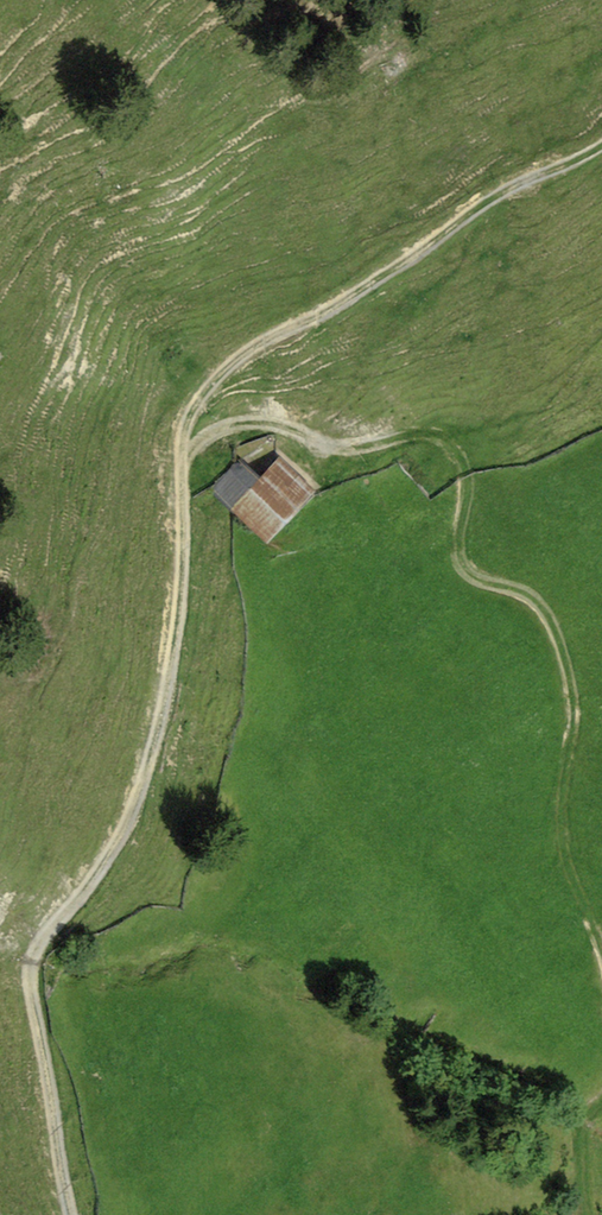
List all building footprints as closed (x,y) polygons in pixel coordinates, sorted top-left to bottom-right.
[(313,490),(255,440),(216,485),(275,535),(313,490)]
